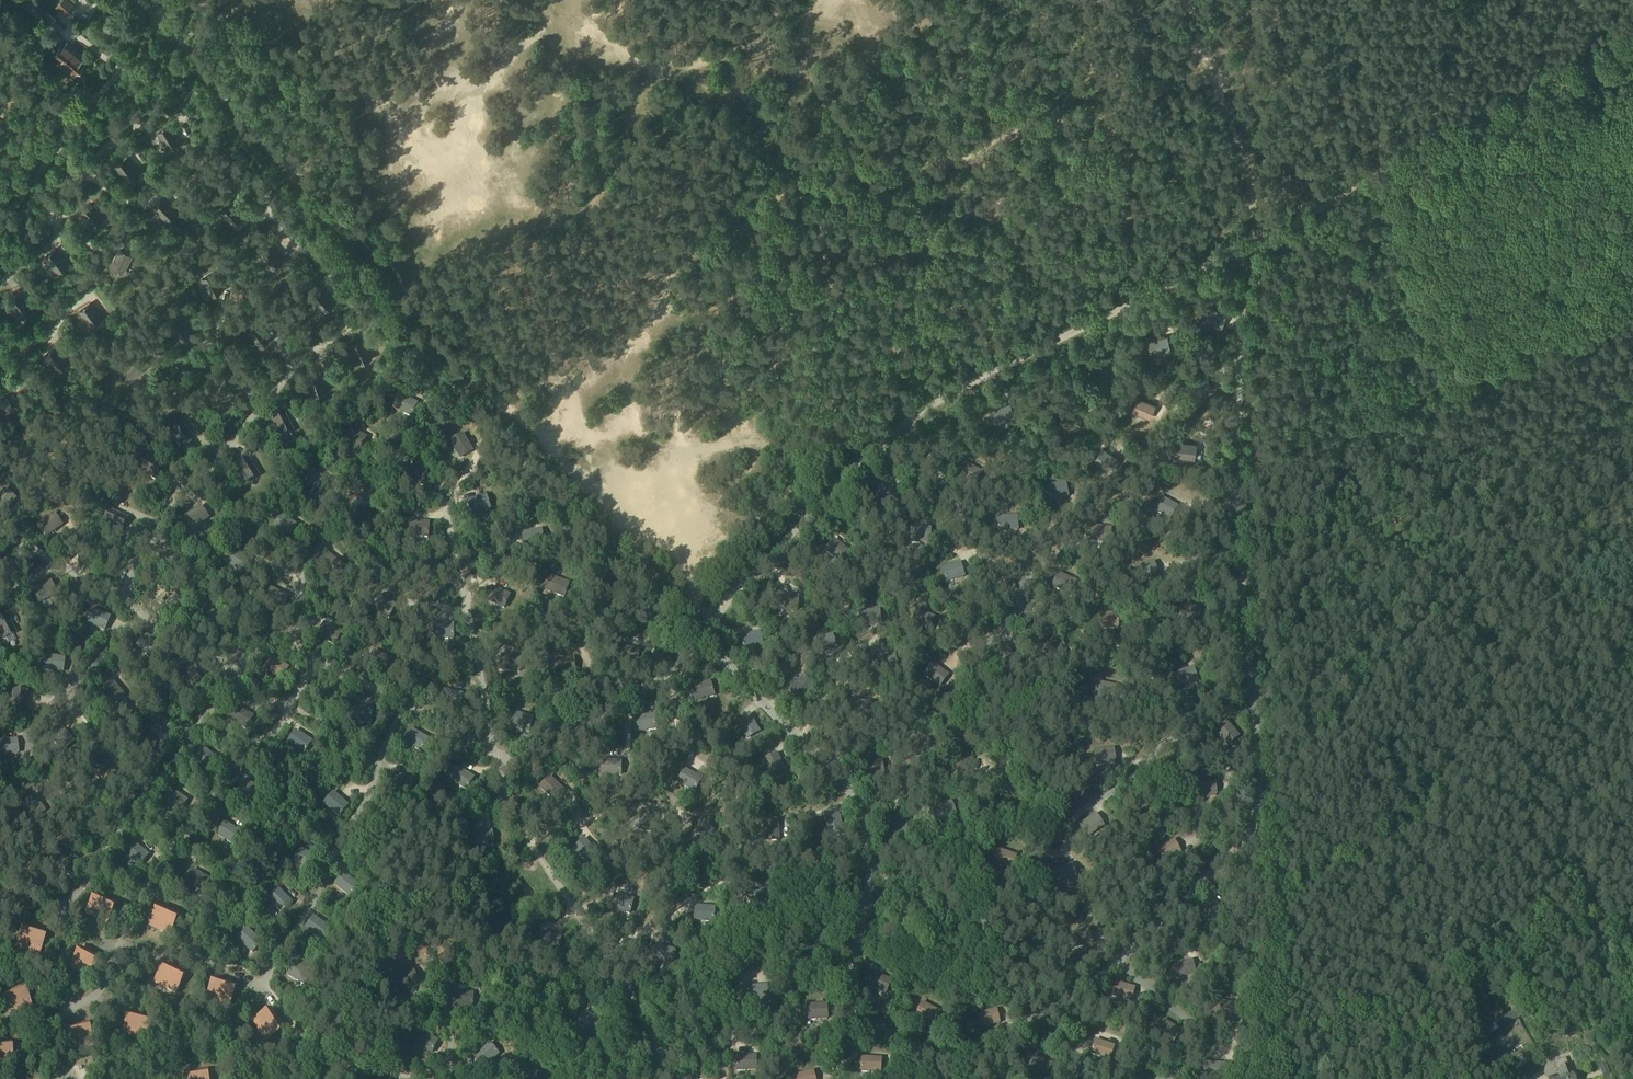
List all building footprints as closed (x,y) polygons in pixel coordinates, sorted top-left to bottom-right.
[(53,16),(33,0),(30,0),(21,13),(31,21),(32,20),(38,24),(41,21),(47,25),(53,16)] [(66,16),(74,6),(68,0),(61,0),(54,7),(66,16)] [(67,41),(62,45),(61,45),(52,55),(74,74),(83,63),(79,60),(83,55),(67,41)] [(170,125),(157,132),(168,150),(181,142),(170,125)] [(127,157),(115,166),(128,183),(141,173),(127,157)] [(167,223),(179,212),(165,197),(153,208),(167,223)] [(244,215),(230,201),(218,211),(233,226),(244,215)] [(90,203),(78,213),(91,228),(103,219),(90,203)] [(271,244),(259,254),(271,270),(284,261),(271,244)] [(55,248),(43,258),(56,274),(68,264),(55,248)] [(123,274),(133,256),(119,249),(110,267),(123,274)] [(201,278),(211,297),(224,290),(214,271),(201,278)] [(322,287),(310,297),(324,313),(335,303),(322,287)] [(19,293),(7,303),(21,319),(32,309),(19,293)] [(102,319),(90,302),(78,311),(89,328),(102,319)] [(1207,306),(1202,321),(1222,328),(1227,313),(1207,306)] [(180,317),(169,327),(181,342),(193,332),(180,317)] [(1171,351),(1167,336),(1147,340),(1151,355),(1171,351)] [(364,340),(350,346),(359,365),(372,359),(364,340)] [(55,346),(43,356),(55,372),(68,362),(55,346)] [(1188,383),(1194,397),(1212,389),(1207,375),(1188,383)] [(0,398),(0,416),(14,409),(6,395),(0,398)] [(418,404),(399,395),(393,410),(412,418),(418,404)] [(1131,411),(1150,419),(1156,405),(1137,396),(1131,411)] [(1015,418),(1010,403),(990,409),(995,423),(1015,418)] [(1079,430),(1083,415),(1061,410),(1058,425),(1079,430)] [(285,414),(271,421),(281,440),(295,433),(285,414)] [(181,420),(168,427),(177,446),(191,439),(181,420)] [(349,428),(342,442),(360,452),(367,438),(349,428)] [(463,434),(449,442),(460,460),(473,452),(463,434)] [(1176,441),(1174,456),(1195,460),(1197,444),(1176,441)] [(1103,447),(1093,460),(1111,472),(1120,460),(1103,447)] [(163,467),(145,457),(137,470),(155,481),(163,467)] [(249,459),(236,467),(247,485),(260,477),(249,459)] [(964,463),(957,478),(976,487),(982,473),(964,463)] [(408,466),(403,480),(423,487),(428,473),(408,466)] [(312,470),(312,471),(303,483),(320,495),(329,481),(312,470)] [(1065,483),(1045,487),(1048,502),(1068,497),(1065,483)] [(0,496),(0,513),(5,516),(17,499),(3,491),(0,496)] [(485,496),(467,502),(472,516),(491,510),(485,496)] [(1160,497),(1152,510),(1171,521),(1178,507),(1160,497)] [(201,507),(184,518),(192,531),(210,519),(201,507)] [(360,508),(351,520),(368,533),(377,520),(360,508)] [(128,519),(109,510),(103,524),(121,533),(128,519)] [(63,526),(54,514),(37,525),(46,539),(63,526)] [(298,526),(281,515),(272,527),(289,539),(298,526)] [(1017,516),(996,518),(997,533),(1018,531),(1017,516)] [(409,521),(408,536),(429,538),(430,523),(409,521)] [(66,529),(72,536),(77,532),(71,525),(66,529)] [(1110,544),(1111,528),(1091,526),(1089,541),(1110,544)] [(910,528),(910,543),(931,544),(931,529),(910,528)] [(542,530),(522,533),(524,548),(544,545),(542,530)] [(841,565),(850,552),(834,540),(824,551),(841,565)] [(0,558),(0,575),(8,577),(12,562),(0,558)] [(1134,567),(1138,582),(1158,577),(1154,562),(1134,567)] [(941,569),(945,584),(965,578),(960,563),(941,569)] [(1076,581),(1058,573),(1052,587),(1070,596),(1076,581)] [(570,584),(550,577),(545,591),(564,599),(570,584)] [(50,582),(33,591),(39,605),(57,596),(50,582)] [(491,588),(485,600),(504,609),(510,596),(491,588)] [(798,611),(798,596),(778,595),(778,610),(798,611)] [(378,596),(371,609),(389,619),(397,606),(378,596)] [(111,618),(92,610),(86,624),(105,632),(111,618)] [(859,611),(861,627),(881,625),(879,610),(859,611)] [(916,610),(911,625),(930,632),(935,617),(916,610)] [(1098,614),(1098,629),(1119,628),(1118,613),(1098,614)] [(0,619),(0,637),(2,641),(16,634),(7,616),(0,619)] [(342,633),(323,624),(317,637),(335,646),(342,633)] [(433,625),(433,640),(454,639),(454,625),(433,625)] [(760,632),(740,636),(743,651),(764,647),(760,632)] [(813,641),(818,655),(837,649),(832,634),(813,641)] [(637,666),(640,651),(619,647),(616,662),(637,666)] [(66,658),(45,655),(43,671),(63,674),(66,658)] [(522,658),(501,656),(499,671),(520,673),(522,658)] [(271,658),(264,672),(282,682),(289,668),(271,658)] [(574,658),(554,661),(555,676),(576,673),(574,658)] [(949,676),(932,663),(923,676),(940,688),(949,676)] [(1193,668),(1174,673),(1178,688),(1198,682),(1193,668)] [(803,677),(788,691),(798,702),(814,688),(803,677)] [(100,690),(112,706),(125,696),(112,680),(100,690)] [(711,682),(690,688),(695,703),(715,697),(711,682)] [(1097,682),(1093,697),(1113,702),(1117,687),(1097,682)] [(27,691),(12,690),(11,711),(26,712),(27,691)] [(443,690),(441,706),(461,710),(464,694),(443,690)] [(246,730),(254,717),(236,706),(228,720),(246,730)] [(353,707),(352,722),(372,724),(373,709),(353,707)] [(533,718),(513,712),(509,727),(530,733),(533,718)] [(634,718),(637,733),(657,730),(655,715),(634,718)] [(750,715),(736,723),(747,740),(760,732),(750,715)] [(1214,731),(1227,747),(1240,737),(1226,721),(1214,731)] [(157,726),(146,737),(160,752),(171,741),(157,726)] [(411,729),(403,742),(422,753),(429,740),(411,729)] [(304,755),(313,742),(295,731),(287,744),(304,755)] [(0,741),(0,757),(18,755),(17,740),(0,741)] [(219,762),(204,749),(194,760),(210,773),(219,762)] [(1093,751),(1095,766),(1116,763),(1114,749),(1093,751)] [(777,754),(763,760),(771,779),(785,773),(777,754)] [(601,760),(600,776),(621,776),(622,761),(601,760)] [(457,768),(449,780),(467,791),(474,778),(457,768)] [(677,783),(695,793),(702,779),(684,769),(677,783)] [(390,789),(409,796),(414,781),(395,774),(390,789)] [(549,777),(539,788),(554,802),(564,791),(549,777)] [(243,781),(237,794),(256,803),(262,789),(243,781)] [(1195,783),(1196,798),(1217,797),(1215,782),(1195,783)] [(188,802),(171,790),(162,802),(180,814),(188,802)] [(323,805),(339,818),(349,806),(333,793),(323,805)] [(642,811),(638,831),(654,834),(657,813),(642,811)] [(824,817),(828,838),(843,834),(840,814),(824,817)] [(1096,814),(1078,826),(1087,839),(1104,827),(1096,814)] [(692,834),(712,834),(712,819),(692,819),(692,834)] [(763,821),(764,842),(780,841),(778,820),(763,821)] [(224,822),(216,835),(234,846),(242,833),(224,822)] [(492,831),(472,834),(474,848),(494,846),(492,831)] [(584,839),(573,850),(588,865),(598,854),(584,839)] [(1156,850),(1162,863),(1181,853),(1174,840),(1156,850)] [(149,856),(133,843),(123,855),(140,868),(149,856)] [(293,863),(311,872),(318,858),(300,849),(293,863)] [(992,864),(1012,870),(1017,856),(997,849),(992,864)] [(1052,869),(1056,884),(1076,878),(1072,864),(1052,869)] [(192,870),(186,884),(204,894),(211,880),(192,870)] [(334,885),(350,898),(360,887),(343,873),(334,885)] [(267,900),(282,915),(293,903),(278,889),(267,900)] [(747,898),(755,917),(770,910),(761,891),(747,898)] [(614,894),(610,909),(630,914),(634,900),(614,894)] [(95,896),(88,911),(98,915),(96,920),(106,925),(115,906),(95,896)] [(1195,909),(1203,922),(1221,911),(1213,898),(1195,909)] [(694,906),(694,921),(715,922),(715,907),(694,906)] [(161,927),(158,932),(169,937),(177,917),(157,908),(151,922),(161,927)] [(305,929),(321,941),(330,928),(313,917),(305,929)] [(29,945),(27,950),(38,954),(44,933),(23,926),(18,941),(29,945)] [(237,940),(253,955),(263,943),(248,929),(237,940)] [(562,937),(542,932),(538,947),(559,952),(562,937)] [(657,944),(653,959),(672,965),(677,951),(657,944)] [(82,968),(80,973),(89,979),(100,960),(80,949),(73,963),(82,968)] [(1172,964),(1175,979),(1195,975),(1192,960),(1172,964)] [(294,962),(287,975),(304,986),(312,973),(294,962)] [(168,983),(165,989),(175,993),(185,974),(164,964),(157,978),(168,983)] [(766,981),(765,971),(750,973),(751,982),(766,981)] [(394,980),(401,994),(420,985),(413,972),(394,980)] [(873,973),(867,987),(885,995),(892,981),(873,973)] [(220,997),(218,1003),(229,1006),(235,986),(214,979),(209,994),(220,997)] [(1115,982),(1111,997),(1132,1002),(1135,988),(1115,982)] [(17,1004),(19,1009),(29,1005),(22,985),(0,993),(6,1008),(17,1004)] [(747,987),(748,1002),(769,1000),(767,985),(747,987)] [(473,993),(452,993),(452,1008),(473,1008),(473,993)] [(922,1003),(915,1017),(933,1026),(940,1012),(922,1003)] [(827,1004),(806,1006),(807,1020),(828,1019),(827,1004)] [(997,1009),(977,1013),(980,1029),(1000,1024),(997,1009)] [(264,1029),(260,1032),(266,1042),(284,1030),(271,1011),(258,1019),(260,1022),(264,1029)] [(584,1012),(577,1025),(595,1035),(602,1021),(584,1012)] [(1494,1016),(1500,1028),(1518,1018),(1515,1012),(1503,1018),(1501,1013),(1494,1016)] [(129,1013),(125,1028),(136,1031),(135,1037),(145,1040),(151,1019),(129,1013)] [(81,1041),(82,1047),(93,1044),(88,1023),(66,1029),(69,1044),(81,1041)] [(1489,1034),(1498,1030),(1496,1024),(1486,1027),(1489,1034)] [(414,1046),(432,1054),(438,1041),(420,1032),(414,1046)] [(1095,1040),(1090,1054),(1111,1060),(1115,1046),(1095,1040)] [(0,1065),(11,1064),(9,1043),(0,1043),(0,1063),(0,1065)] [(483,1068),(499,1056),(490,1044),(474,1056),(483,1068)] [(735,1056),(736,1072),(757,1071),(756,1055),(735,1056)] [(881,1058),(861,1057),(860,1072),(881,1074),(881,1058)] [(1562,1078),(1573,1078),(1572,1076),(1571,1076),(1566,1059),(1554,1063),(1556,1071),(1561,1069),(1564,1078),(1562,1078)] [(535,1069),(523,1078),(524,1078),(543,1078),(535,1069)] [(207,1070),(185,1073),(186,1078),(208,1078),(207,1070)]
